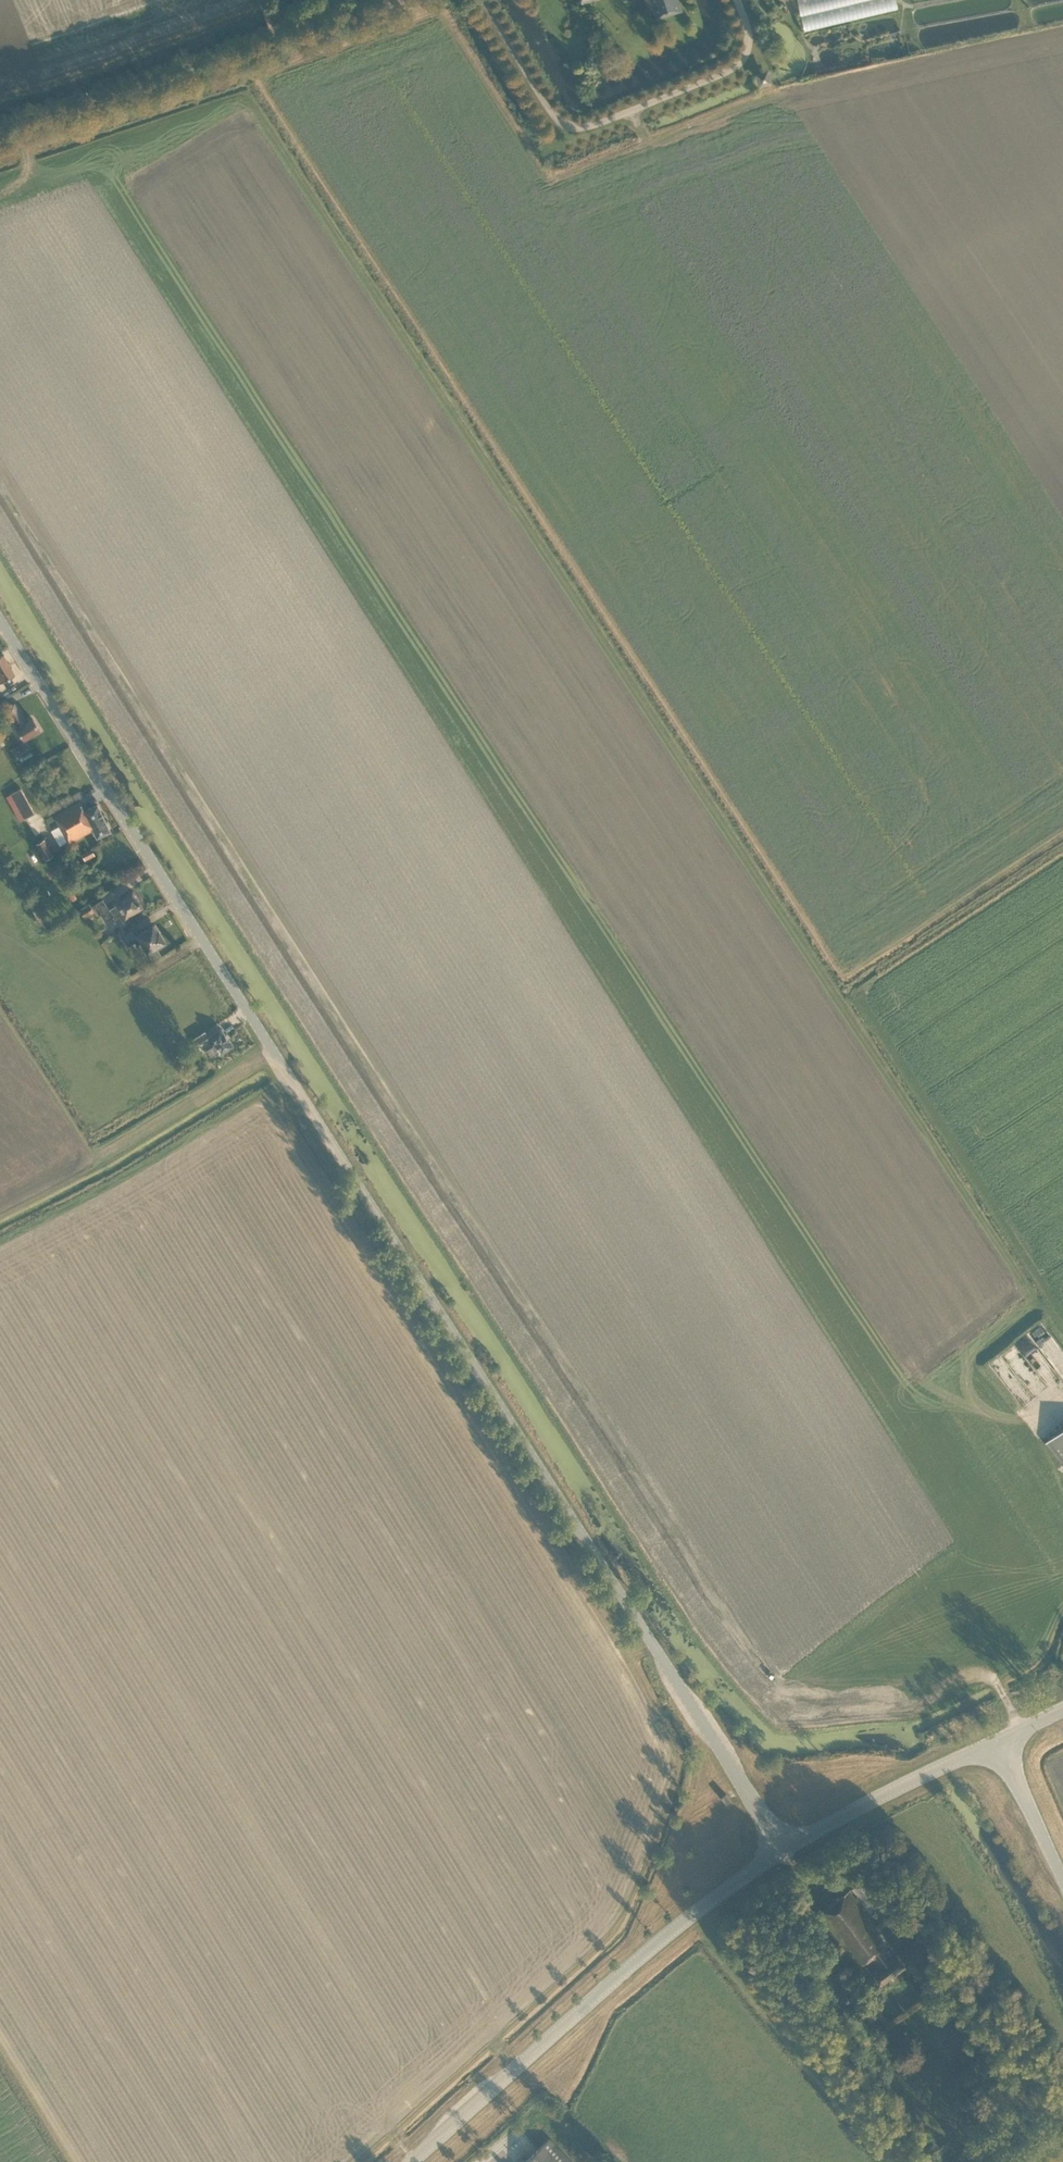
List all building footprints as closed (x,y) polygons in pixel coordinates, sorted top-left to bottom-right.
[(656,19),(682,10),(679,0),(650,0),(656,19)] [(805,31),(898,8),(896,0),(797,0),(805,31)] [(766,72),(758,75),(761,83),(769,80),(766,72)] [(4,654),(0,656),(0,683),(16,675),(4,654)] [(33,717),(27,721),(15,702),(6,708),(17,727),(25,739),(40,730),(33,717)] [(34,753),(26,739),(11,748),(20,762),(34,753)] [(11,793),(25,819),(35,813),(21,787),(11,793)] [(81,800),(54,815),(69,842),(79,837),(93,829),(97,837),(111,831),(98,804),(85,810),(81,800)] [(45,859),(52,855),(43,839),(36,843),(45,859)] [(93,847),(82,853),(86,860),(96,854),(93,847)] [(67,891),(72,899),(77,896),(72,888),(67,891)] [(130,915),(143,907),(133,892),(116,903),(117,904),(110,909),(103,898),(93,904),(99,914),(101,913),(106,921),(114,916),(115,918),(120,915),(124,922),(129,919),(130,915)] [(94,911),(90,904),(81,910),(85,917),(94,911)] [(134,926),(116,938),(130,959),(138,954),(146,966),(162,955),(158,948),(166,943),(155,925),(139,936),(134,926)] [(224,1050),(232,1045),(221,1028),(211,1035),(215,1042),(213,1044),(214,1045),(207,1049),(208,1050),(205,1051),(209,1057),(211,1055),(212,1056),(217,1052),(218,1053),(223,1049),(224,1050)] [(192,1039),(196,1044),(209,1036),(205,1030),(192,1039)] [(1046,1442),(1062,1464),(1062,1428),(1046,1442)] [(719,1798),(726,1806),(732,1800),(726,1792),(719,1798)] [(887,1901),(867,1876),(817,1915),(858,1967),(867,1959),(873,1970),(872,1971),(882,1983),(906,1965),(896,1952),(895,1953),(879,1933),(882,1930),(869,1914),(887,1901)] [(967,2037),(960,2027),(949,2035),(956,2045),(967,2037)] [(550,2138),(572,2161),(595,2161),(562,2126),(550,2138)] [(550,2138),(524,2161),(572,2161),(550,2138)]
